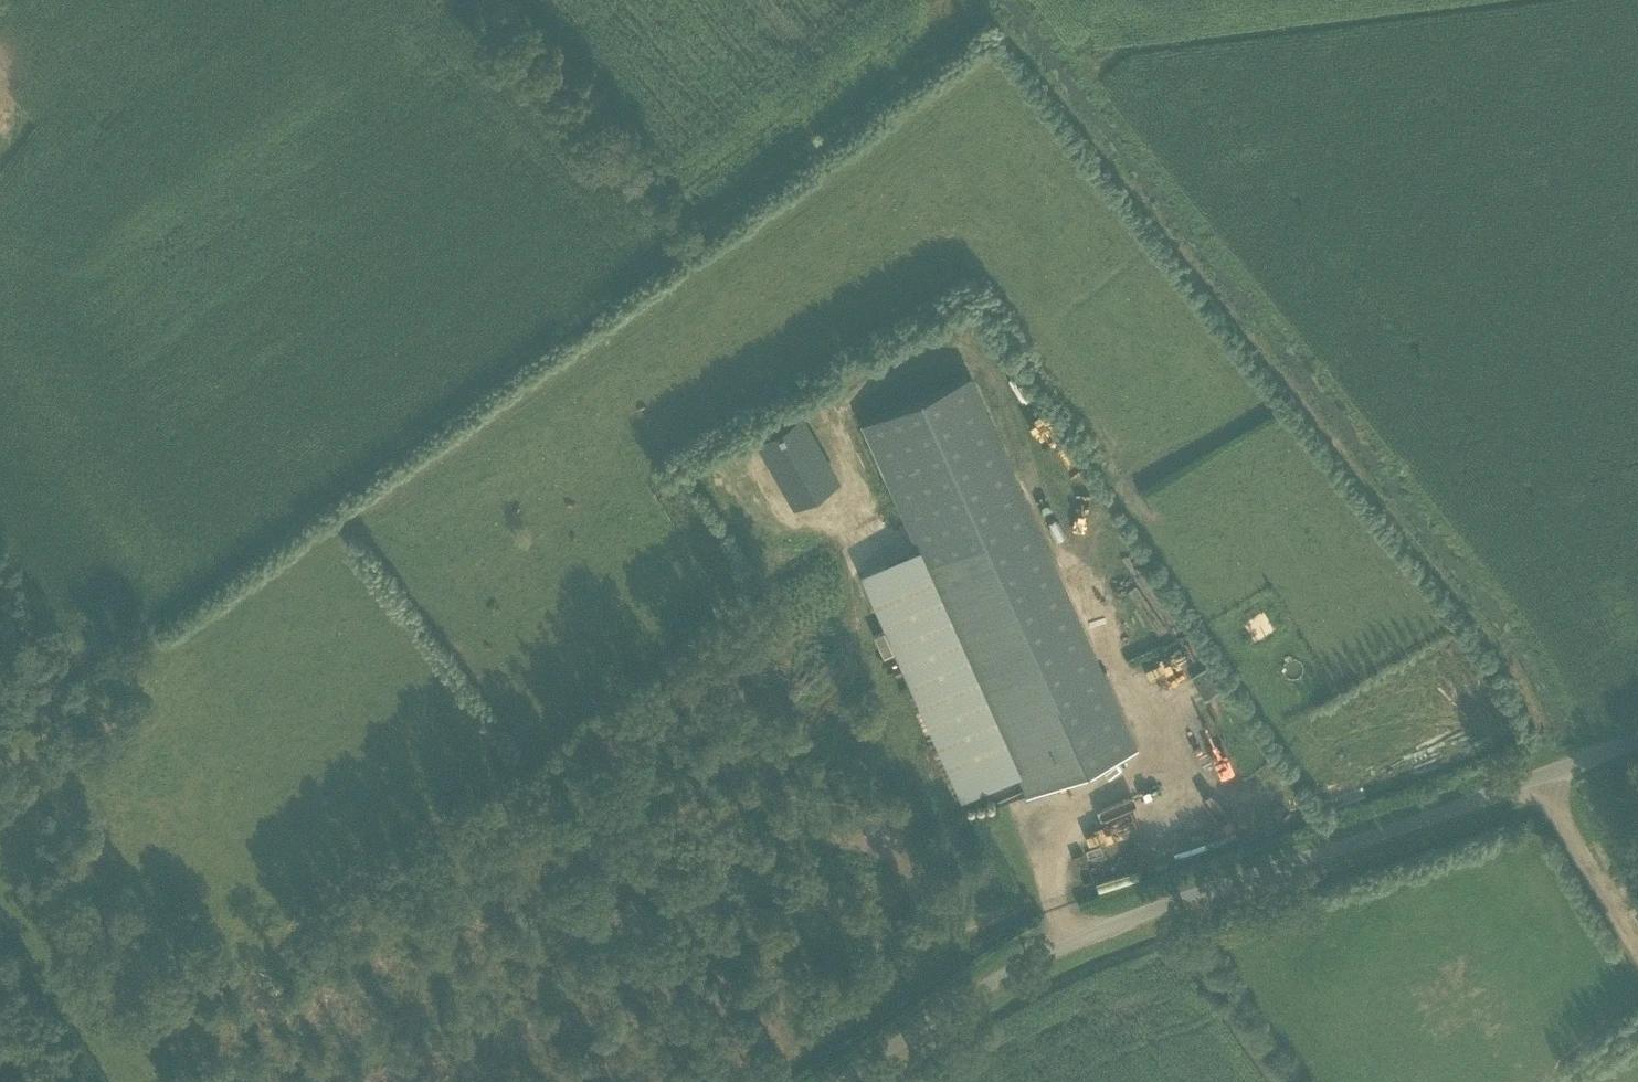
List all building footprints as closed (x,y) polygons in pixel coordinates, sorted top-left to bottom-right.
[(964,377),(861,423),(1026,792),(1129,747),(964,377)] [(755,442),(793,508),(841,481),(802,414),(755,442)] [(1255,645),(1275,630),(1258,608),(1238,623),(1255,645)]
